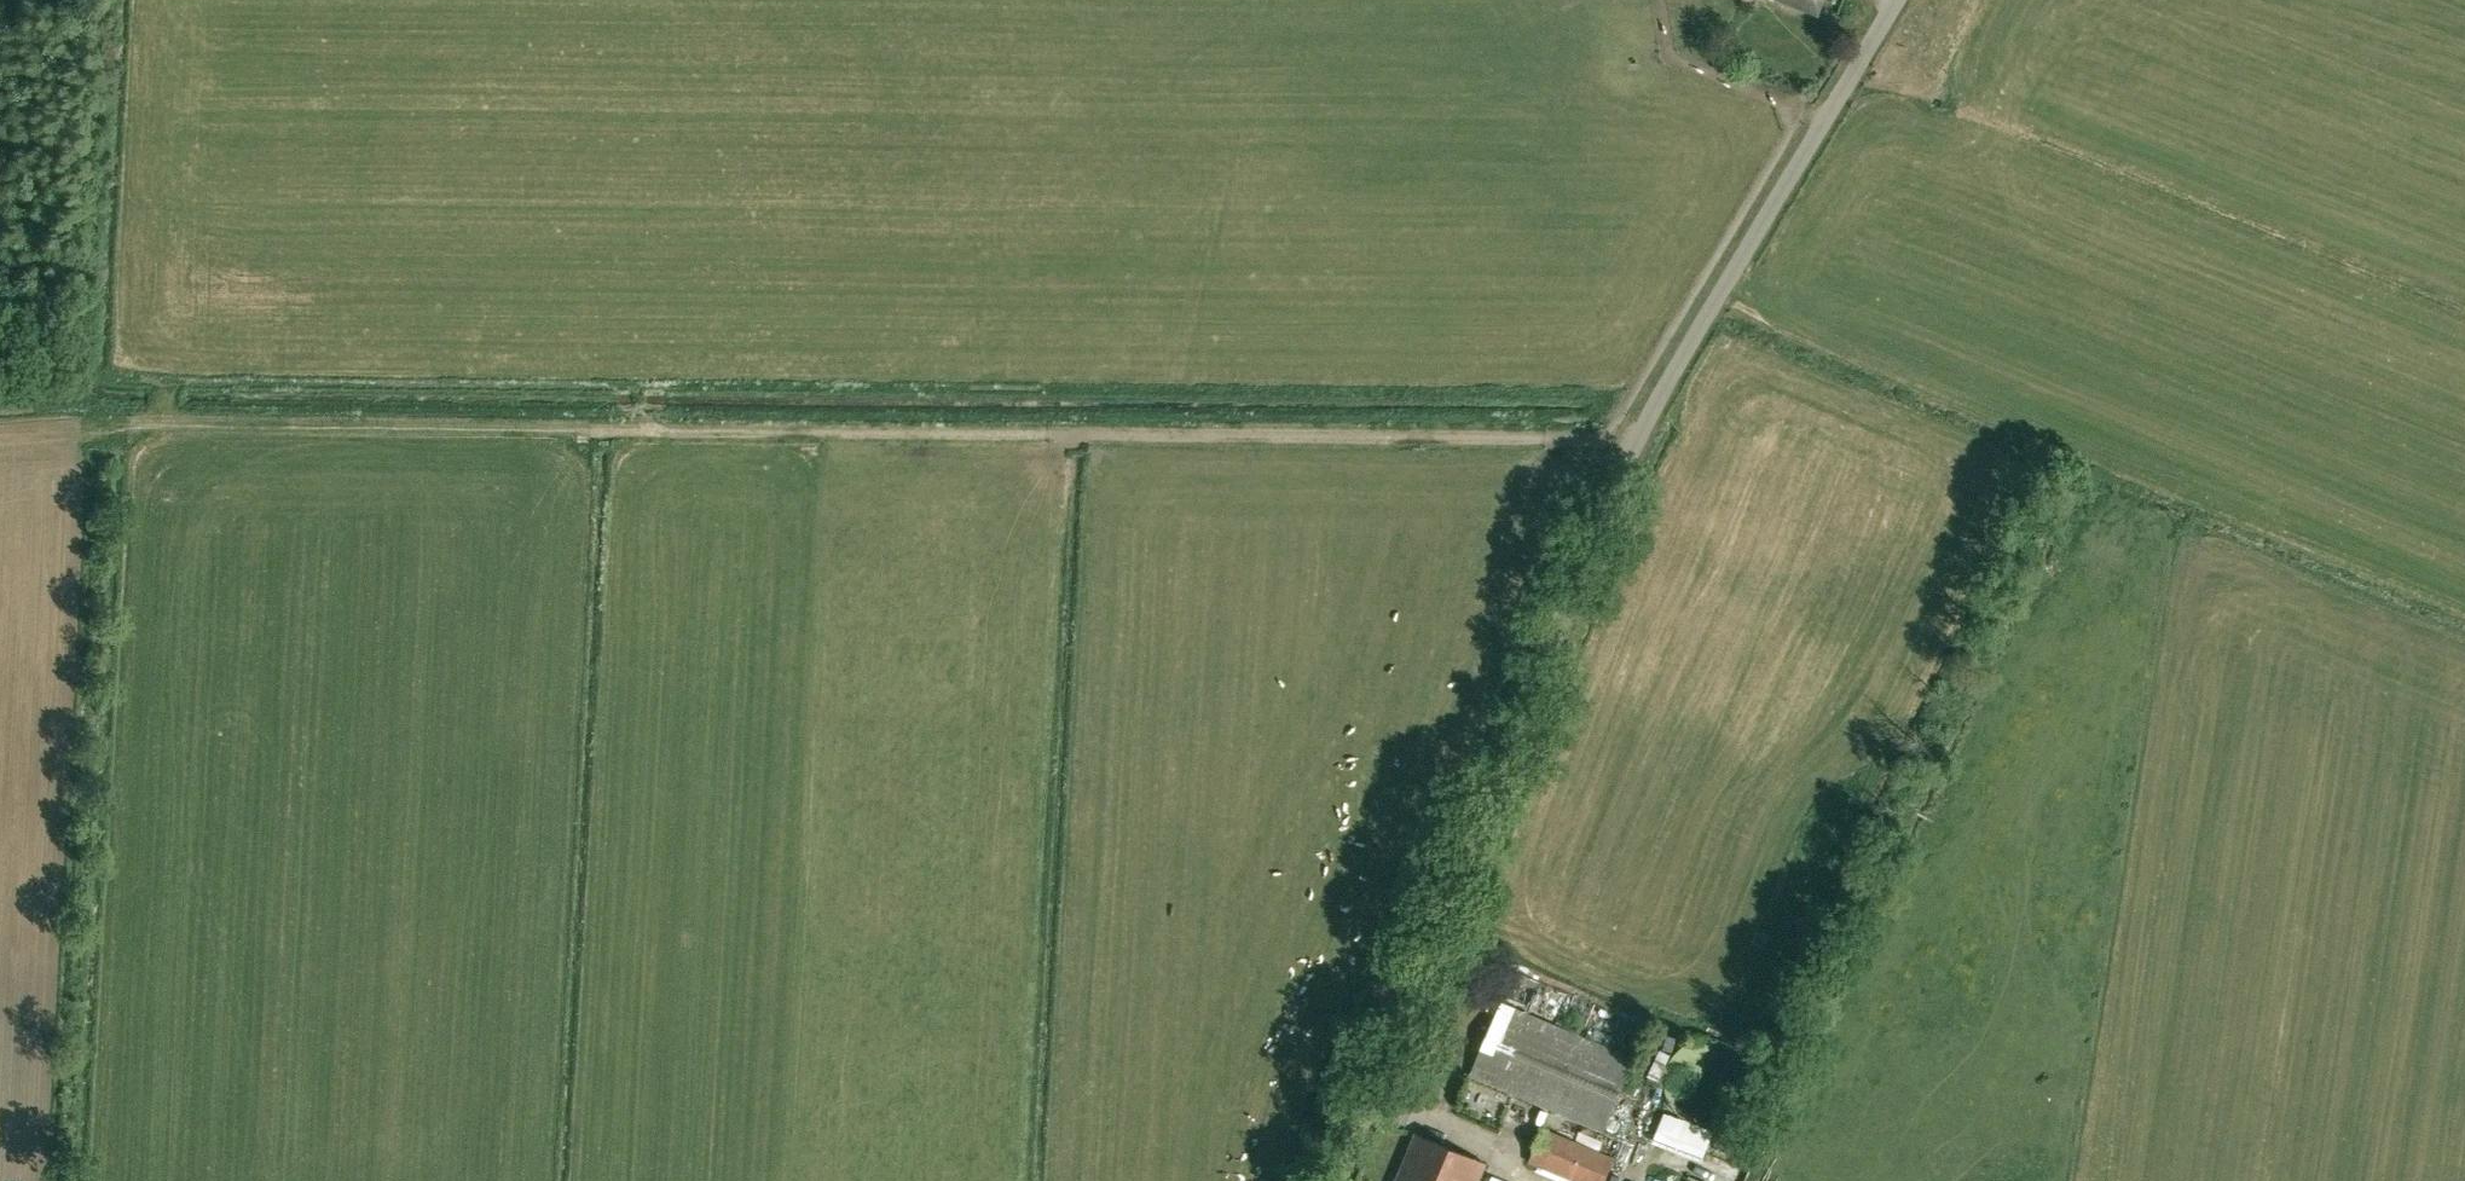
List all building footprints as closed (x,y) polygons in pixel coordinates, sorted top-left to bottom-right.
[(1815,12),(1820,0),(1782,0),(1815,12)] [(1605,1130),(1635,1059),(1501,1002),(1471,1073),(1605,1130)] [(1530,1162),(1575,1180),(1607,1180),(1616,1157),(1543,1126),(1530,1162)] [(1486,1163),(1416,1134),(1396,1180),(1479,1180),(1486,1163)] [(1672,1155),(1703,1168),(1708,1155),(1677,1143),(1672,1155)]
